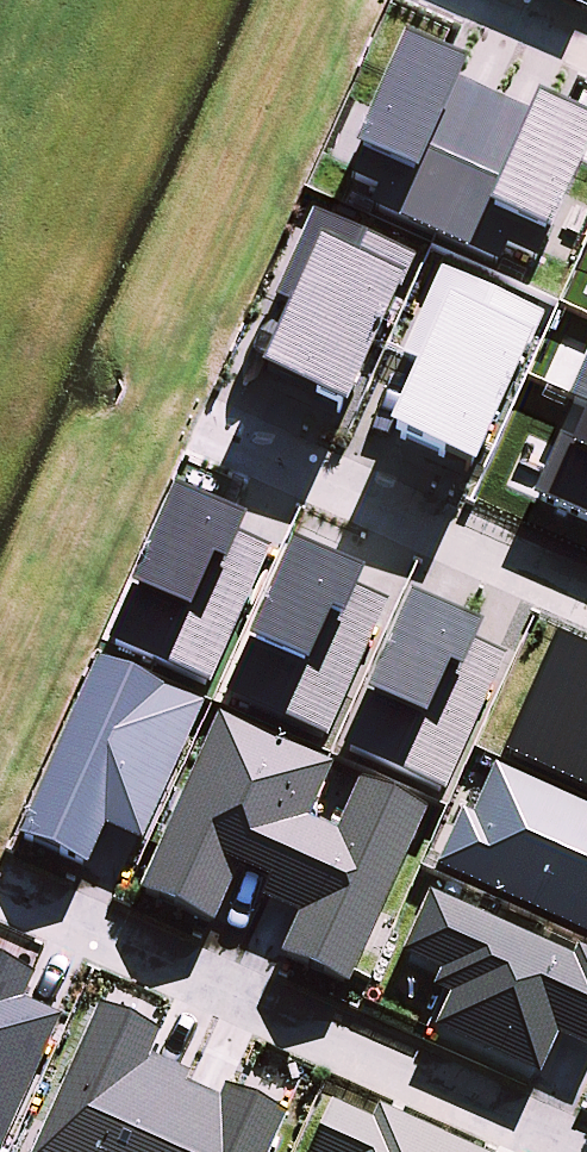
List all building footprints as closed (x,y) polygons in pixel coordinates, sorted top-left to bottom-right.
[(586,169),(586,151),(532,126),(530,131),(460,98),(462,94),(402,67),(347,189),(376,203),(368,221),(497,278),(504,262),(534,276),(539,262),(544,265),(586,169)] [(397,305),(412,271),(311,227),(272,313),(291,321),(256,401),(341,438),(400,306),(397,305)] [(386,459),(469,495),(529,364),(526,364),(542,329),(441,283),(399,370),(421,380),(386,459)] [(208,697),(270,564),(172,517),(106,652),(208,697)] [(324,755),(390,615),(287,568),(222,707),(324,755)] [(505,669),(405,622),(340,760),(440,807),(505,669)] [(139,850),(203,709),(97,665),(16,847),(83,878),(102,833),(139,850)] [(332,771),(217,719),(134,903),(209,936),(236,876),(267,888),(261,902),(299,920),(281,965),(346,994),(426,815),(358,786),(337,836),(308,824),(332,771)] [(434,874),(586,945),(586,818),(491,775),(471,823),(457,817),(434,874)] [(570,966),(429,900),(401,961),(438,979),(430,994),(447,1003),(434,1036),(538,1084),(555,1044),(586,1059),(586,962),(574,956),(570,966)] [(62,1025),(24,1009),(35,985),(0,969),(0,1151),(4,1151),(62,1025)] [(184,1076),(151,1062),(159,1043),(96,1015),(34,1151),(149,1151),(184,1076)] [(184,1076),(149,1151),(273,1151),(286,1123),(222,1094),(217,1104),(185,1089),(189,1079),(184,1076)] [(376,1117),(369,1131),(329,1112),(311,1151),(454,1151),(376,1117)]
